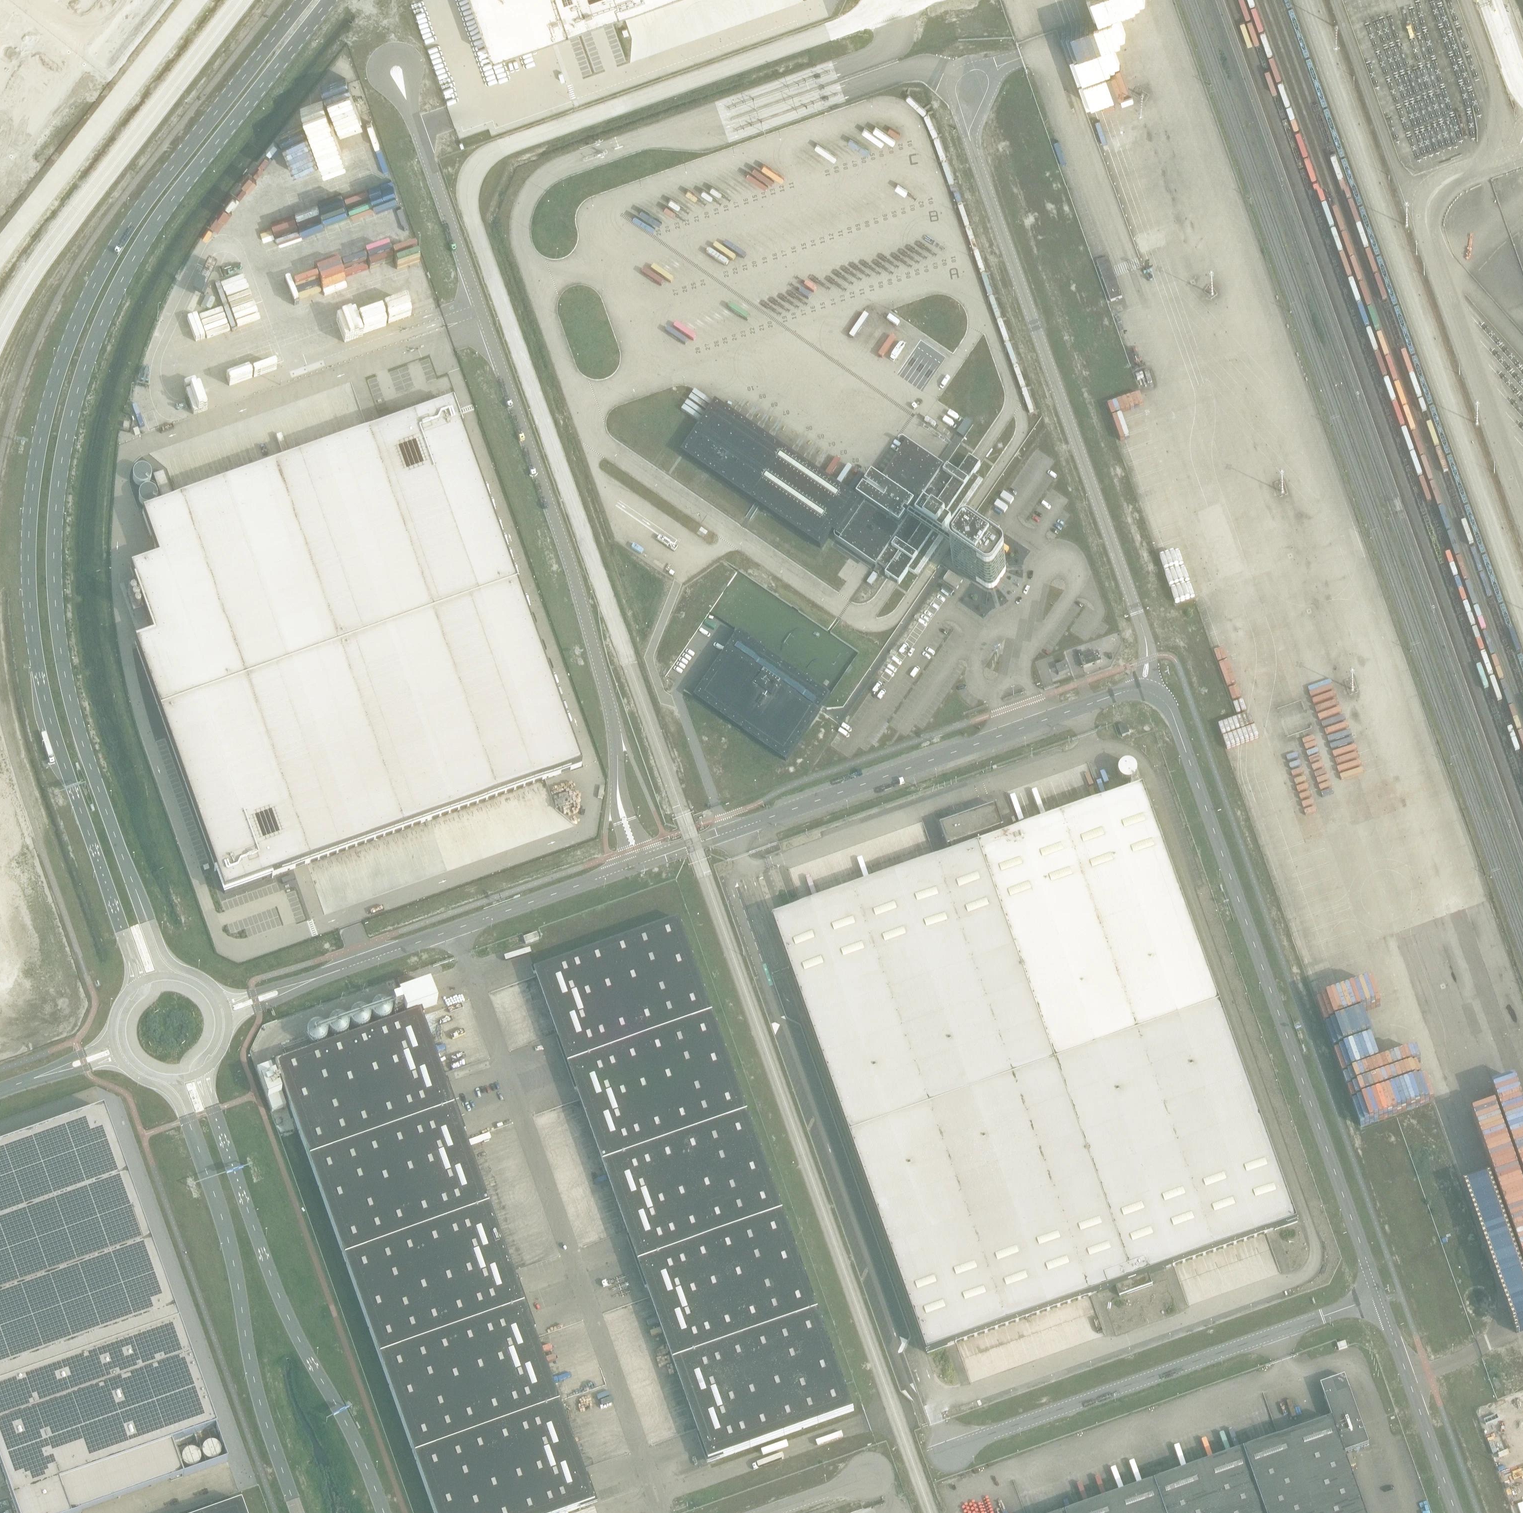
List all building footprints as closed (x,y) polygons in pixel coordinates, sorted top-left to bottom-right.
[(490,55),(646,0),(470,0),(490,55)] [(25,25),(6,50),(54,88),(74,63),(25,25)] [(710,249),(707,247),(705,251),(719,262),(724,256),(728,259),(731,255),(715,243),(710,249)] [(669,264),(666,270),(686,281),(690,275),(695,278),(698,273),(678,262),(675,268),(669,264)] [(317,319),(294,323),(296,333),(319,328),(317,319)] [(695,389),(682,409),(702,422),(715,402),(695,389)] [(744,421),(773,438),(783,420),(778,417),(773,427),(754,416),(761,404),(756,401),(744,421)] [(943,533),(980,479),(974,475),(980,465),(975,461),(969,457),(957,474),(947,467),(944,473),(941,471),(944,467),(943,467),(941,465),(908,442),(907,443),(881,481),(876,478),(860,501),(855,498),(716,402),(715,403),(681,453),(682,453),(684,455),(755,503),(757,505),(759,506),(821,549),(832,532),(835,534),(835,535),(834,535),(834,536),(834,537),(834,538),(835,538),(835,539),(835,540),(836,540),(839,542),(876,567),(878,564),(881,565),(888,570),(885,575),(893,580),(898,584),(899,584),(908,570),(915,575),(940,538),(943,533)] [(153,560),(130,568),(135,580),(133,581),(153,636),(135,642),(224,893),(307,864),(545,779),(582,766),(452,403),(369,433),(178,501),(137,515),(153,560)] [(965,419),(949,447),(956,451),(972,423),(965,419)] [(790,451),(794,454),(807,436),(803,433),(790,451)] [(1245,459),(1252,458),(1248,438),(1238,441),(1241,458),(1245,457),(1245,459)] [(819,470),(829,451),(825,448),(815,468),(819,470)] [(164,472),(153,476),(163,502),(173,498),(164,472)] [(984,528),(980,525),(974,534),(988,543),(994,535),(999,526),(989,520),(984,528)] [(940,538),(957,550),(960,545),(943,533),(940,538)] [(994,556),(973,542),(971,541),(970,540),(969,540),(967,540),(966,540),(965,541),(963,542),(962,543),(961,544),(960,545),(957,550),(953,556),(953,557),(952,557),(952,559),(952,560),(952,562),(952,563),(953,564),(954,565),(954,566),(955,567),(976,581),(977,581),(986,587),(987,587),(989,588),(990,588),(991,588),(992,588),(993,587),(994,587),(995,586),(995,585),(996,585),(1004,573),(1004,572),(1005,570),(1005,569),(1005,568),(1005,567),(1004,565),(1004,564),(1003,563),(1002,562),(993,557),(994,556)] [(1168,570),(1181,565),(1172,542),(1159,547),(1168,570)] [(943,580),(957,589),(963,581),(949,571),(943,580)] [(820,712),(831,696),(830,695),(737,632),(692,697),(786,762),(820,712)] [(1101,662),(1098,652),(1080,659),(1083,668),(1101,662)] [(1066,663),(1056,667),(1059,675),(1069,671),(1066,663)] [(1130,734),(1126,724),(1119,727),(1122,737),(1130,734)] [(1137,772),(1136,769),(1134,766),(1133,765),(1131,764),(1129,763),(1126,764),(1124,765),(1122,766),(1120,769),(1120,772),(1120,775),(1122,778),(1125,779),(1128,780),(1131,780),(1133,779),(1134,778),(1136,775),(1137,772)] [(1220,1005),(1147,799),(1143,788),(1003,838),(1000,829),(1004,828),(996,806),(940,826),(948,847),(951,846),(954,855),(802,909),(793,912),(792,908),(783,912),(784,916),(773,919),(780,937),(779,937),(911,1308),(927,1354),(1091,1296),(1116,1287),(1119,1297),(1153,1285),(1149,1275),(1174,1266),(1267,1233),(1297,1222),(1220,1005)] [(854,1411),(750,1117),(680,920),(550,967),(549,964),(532,970),(535,977),(537,976),(560,1041),(558,1042),(576,1093),(578,1092),(630,1239),(628,1240),(646,1291),(648,1290),(700,1436),(698,1437),(708,1465),(725,1459),(724,1457),(854,1411)] [(537,932),(524,936),(526,943),(539,939),(537,932)] [(410,984),(407,977),(397,980),(400,988),(410,984)] [(514,1280),(512,1273),(489,1209),(465,1140),(462,1133),(464,1132),(446,1082),(444,1082),(442,1075),(429,1038),(431,1038),(421,1010),(404,1016),(405,1018),(275,1064),(310,1162),(345,1260),(379,1358),(414,1456),(434,1512),(565,1512),(579,1508),(580,1510),(596,1504),(587,1477),(584,1477),(582,1470),(559,1405),(535,1338),(532,1331),(534,1330),(517,1279),(514,1280)] [(271,1113),(287,1109),(278,1074),(262,1078),(271,1113)] [(17,1512),(70,1512),(63,1494),(59,1484),(82,1476),(171,1444),(194,1436),(214,1429),(215,1428),(217,1428),(104,1109),(0,1146),(0,1465),(17,1512)] [(572,1150),(574,1153),(595,1145),(594,1142),(572,1150)] [(1345,1341),(1337,1344),(1339,1350),(1347,1348),(1347,1347),(1345,1341)] [(1329,1382),(1320,1385),(1332,1420),(1070,1512),(1366,1512),(1345,1454),(1369,1445),(1345,1377),(1329,1382)] [(218,1439),(214,1429),(194,1436),(197,1447),(218,1439)] [(59,1484),(63,1494),(77,1490),(86,1486),(82,1476),(59,1484)] [(241,1502),(210,1512),(245,1512),(241,1502)]
